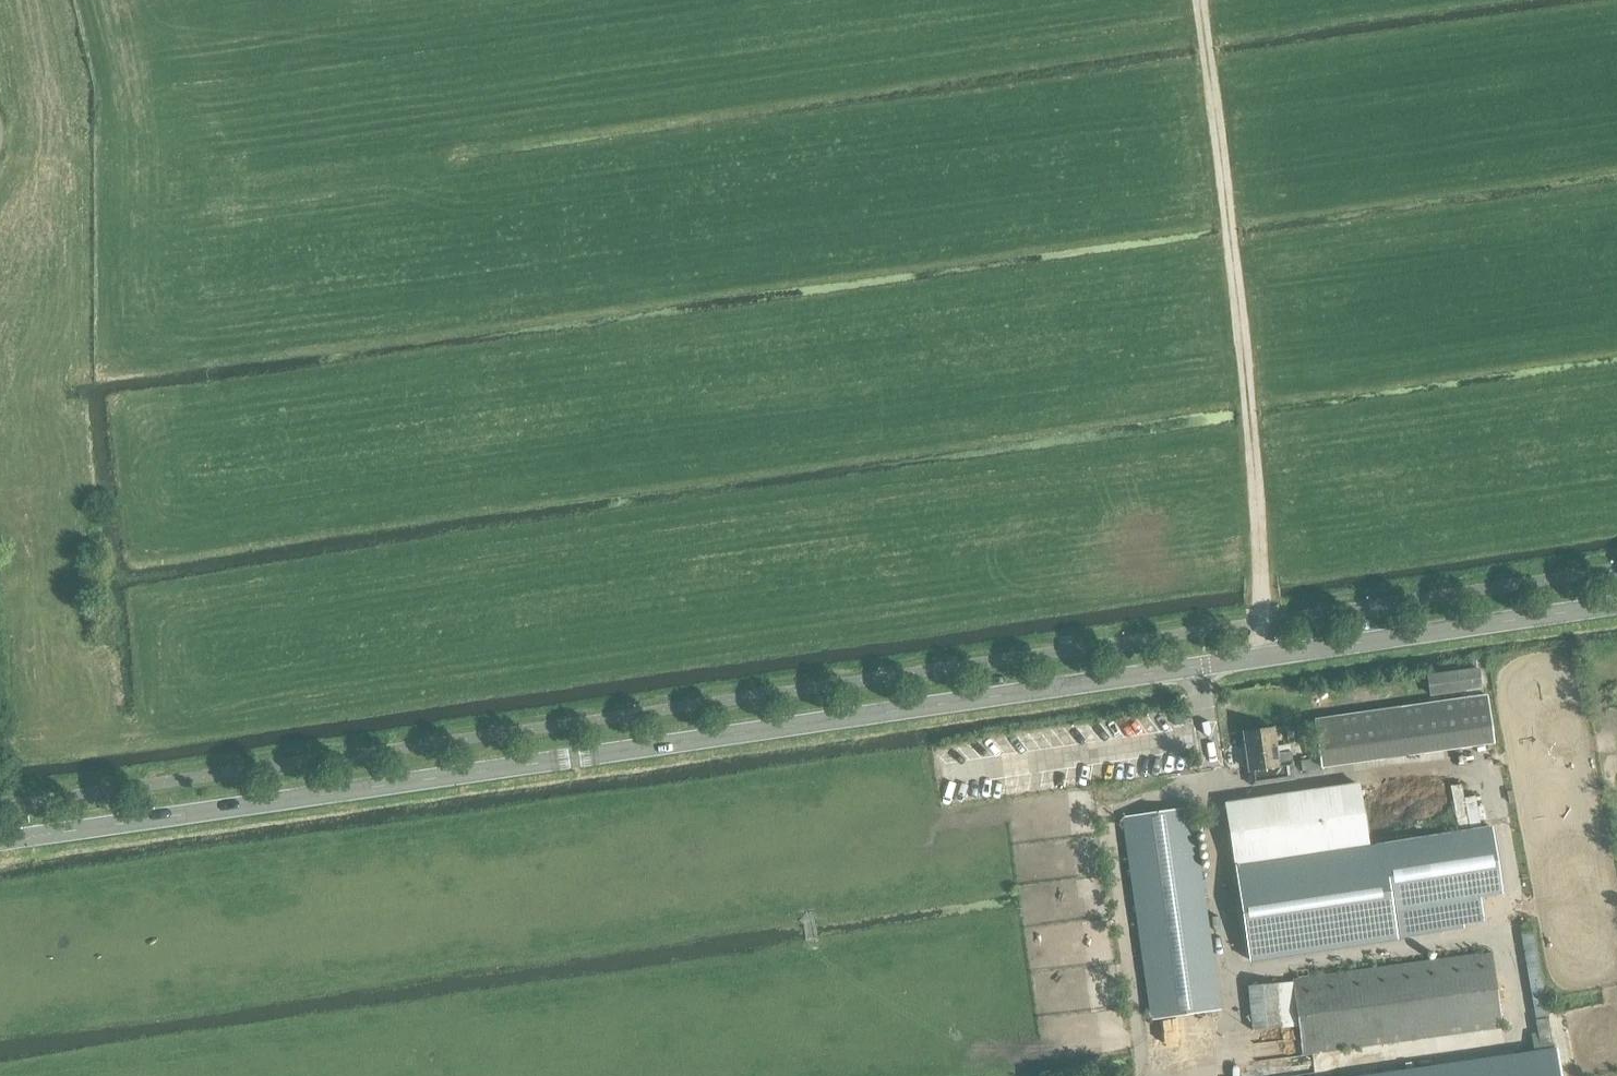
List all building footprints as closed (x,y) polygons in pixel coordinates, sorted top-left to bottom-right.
[(1477,668),(1429,675),(1432,694),(1480,687),(1477,668)] [(1322,762),(1494,741),(1488,691),(1315,712),(1322,762)] [(1314,719),(1305,720),(1307,731),(1315,729),(1314,719)] [(1278,764),(1272,728),(1243,732),(1244,737),(1243,738),(1244,746),(1245,746),(1249,771),(1252,785),(1293,779),(1290,762),(1278,764)] [(1317,746),(1309,747),(1310,758),(1319,757),(1317,746)] [(1358,783),(1224,803),(1234,865),(1248,956),(1249,962),(1277,958),(1396,940),(1392,911),(1479,898),(1501,894),(1490,826),(1368,845),(1358,783)] [(1154,1017),(1219,1008),(1188,808),(1121,817),(1154,1017)] [(1489,949),(1246,983),(1257,1060),(1500,1026),(1489,949)] [(1536,1042),(1553,1037),(1549,1024),(1532,1029),(1536,1042)] [(1557,1051),(1375,1075),(1561,1075),(1557,1051)]
